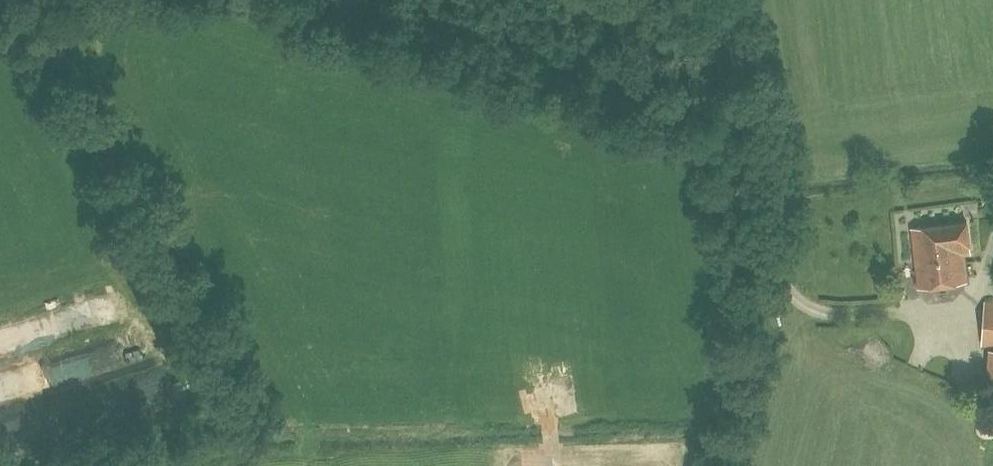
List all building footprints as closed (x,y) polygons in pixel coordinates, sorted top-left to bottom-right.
[(967,221),(912,227),(920,288),(967,282),(963,254),(971,253),(967,221)] [(985,300),(981,346),(992,346),(992,301),(985,300)] [(991,393),(992,393),(992,349),(989,348),(985,392),(991,393)]
